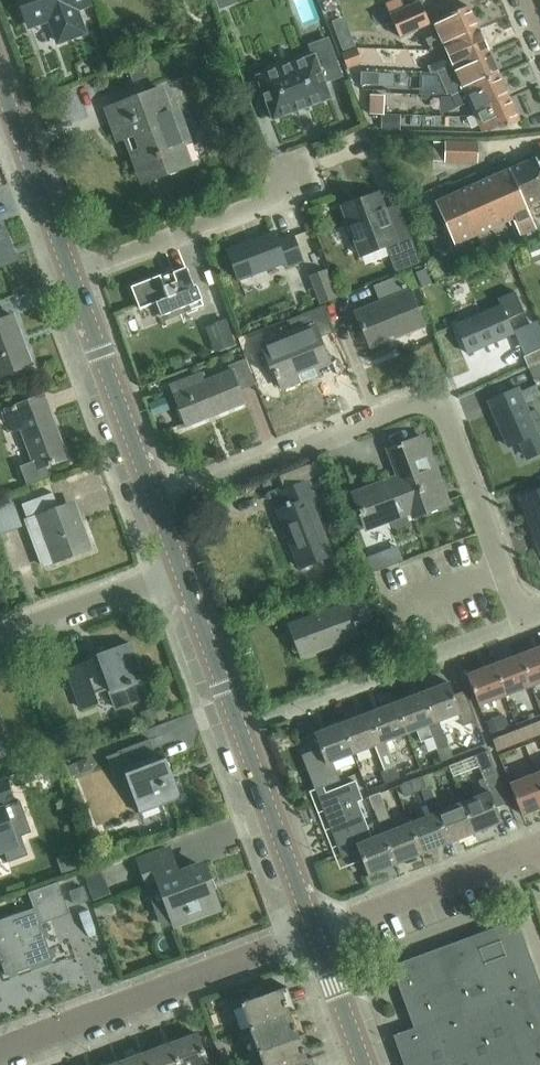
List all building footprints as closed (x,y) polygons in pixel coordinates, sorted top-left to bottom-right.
[(21,0),(22,5),(24,9),(26,13),(30,26),(32,26),(31,24),(49,17),(58,42),(85,32),(76,9),(91,4),(89,0),(21,0)] [(219,10),(236,4),(235,0),(215,0),(219,10)] [(323,2),(326,12),(336,8),(332,0),(329,0),(323,2)] [(430,24),(420,1),(405,8),(402,0),(393,0),(378,7),(383,18),(390,15),(400,37),(430,24)] [(431,51),(444,45),(479,30),(469,6),(434,22),(439,34),(426,40),(431,51)] [(449,57),(428,67),(430,72),(431,73),(438,74),(442,74),(454,68),(489,53),(479,30),(444,45),(449,57)] [(311,54),(256,75),(273,120),(330,98),(324,82),(341,76),(327,38),(308,45),(311,54)] [(357,50),(341,56),(347,70),(363,64),(357,50)] [(218,51),(205,56),(209,68),(222,63),(218,51)] [(442,74),(438,74),(447,95),(450,94),(451,96),(452,96),(499,75),(489,53),(454,68),(442,74)] [(360,73),(360,86),(378,87),(378,74),(360,73)] [(468,99),(474,113),(509,97),(499,75),(452,96),(451,96),(455,105),(468,99)] [(151,180),(190,165),(180,138),(187,136),(177,110),(170,112),(162,90),(108,110),(120,140),(134,135),(151,180)] [(370,97),(370,115),(381,115),(384,115),(384,97),(370,97)] [(520,121),(509,97),(474,113),(483,133),(491,130),(491,132),(502,127),(503,129),(520,121)] [(384,115),(381,115),(381,131),(399,131),(400,115),(384,115)] [(474,142),(448,142),(448,161),(474,161),(474,142)] [(536,159),(436,203),(453,245),(510,221),(512,226),(516,224),(521,236),(537,229),(527,207),(539,201),(539,167),(536,159)] [(402,179),(395,182),(400,193),(407,190),(402,179)] [(343,207),(361,257),(387,247),(397,273),(422,263),(405,217),(391,222),(380,193),(343,207)] [(6,264),(16,261),(12,248),(4,228),(0,230),(0,266),(6,264)] [(286,267),(303,261),(293,235),(278,240),(275,233),(228,251),(239,279),(284,263),(286,267)] [(527,250),(532,262),(539,259),(539,245),(527,250)] [(440,256),(430,260),(437,279),(448,275),(440,256)] [(426,268),(416,273),(422,286),(432,282),(426,268)] [(192,310),(204,306),(196,286),(194,287),(187,269),(162,278),(161,276),(132,288),(141,310),(158,303),(163,317),(190,306),(192,310)] [(311,277),(320,303),(336,297),(327,271),(311,277)] [(410,272),(401,276),(408,292),(411,291),(417,288),(410,272)] [(397,337),(425,325),(411,291),(408,292),(401,276),(374,287),(381,303),(355,313),(368,345),(395,334),(397,337)] [(478,317),(457,326),(470,354),(515,334),(502,306),(478,317)] [(321,340),(335,334),(324,307),(287,321),(291,331),(262,343),(275,376),(276,375),(282,389),(319,375),(316,366),(329,360),(321,340)] [(33,366),(14,316),(0,322),(0,378),(33,366)] [(207,329),(216,351),(235,344),(226,321),(207,329)] [(539,364),(539,351),(524,359),(528,369),(539,364)] [(241,391),(256,385),(246,359),(228,367),(230,372),(204,382),(200,374),(180,382),(183,391),(174,394),(187,427),(246,404),(241,391)] [(528,369),(534,383),(539,380),(539,364),(528,369)] [(539,454),(539,417),(537,410),(529,414),(518,389),(490,402),(510,447),(522,442),(530,459),(539,454)] [(165,397),(148,404),(154,416),(170,409),(165,397)] [(47,468),(68,460),(50,412),(48,413),(42,398),(6,411),(14,432),(22,429),(34,463),(20,467),(27,488),(51,480),(47,468)] [(390,449),(400,477),(411,511),(413,517),(447,505),(422,437),(390,449)] [(321,460),(303,467),(308,481),(323,475),(326,474),(321,460)] [(311,501),(330,493),(323,475),(308,481),(309,482),(283,492),(289,507),(278,511),(301,569),(333,556),(311,501)] [(367,528),(411,511),(400,477),(357,493),(363,509),(360,510),(367,528)] [(521,498),(539,549),(539,491),(521,498)] [(23,505),(31,527),(30,527),(45,567),(92,550),(77,510),(66,514),(64,508),(60,510),(54,493),(23,505)] [(23,526),(14,501),(0,506),(0,534),(23,526)] [(381,552),(366,558),(371,570),(385,564),(381,552)] [(356,626),(372,620),(362,593),(344,599),(346,604),(290,626),(302,657),(360,635),(356,626)] [(99,659),(67,671),(81,710),(99,703),(96,694),(110,689),(112,693),(109,694),(115,710),(148,698),(143,682),(144,682),(130,643),(98,655),(99,659)] [(531,686),(539,683),(539,649),(520,656),(531,686)] [(494,666),(506,696),(531,686),(520,656),(494,666)] [(506,696),(494,666),(468,676),(479,706),(506,696)] [(463,727),(478,721),(467,691),(455,696),(450,683),(422,694),(434,724),(428,727),(434,739),(444,735),(439,722),(458,714),(463,727)] [(422,694),(396,704),(408,734),(417,730),(422,744),(434,739),(428,727),(434,724),(422,694)] [(375,746),(380,758),(391,753),(386,742),(408,734),(396,704),(369,714),(381,744),(375,746)] [(153,708),(139,713),(143,724),(157,719),(153,708)] [(369,714),(342,725),(354,754),(375,746),(381,744),(369,714)] [(504,714),(487,721),(492,734),(509,727),(504,714)] [(531,724),(536,736),(539,735),(539,721),(531,724)] [(531,724),(518,729),(523,741),(536,736),(531,724)] [(333,762),(354,754),(342,725),(315,735),(324,757),(308,763),(318,789),(340,781),(333,762)] [(518,729),(505,734),(510,746),(523,741),(518,729)] [(497,751),(510,746),(505,734),(492,739),(497,751)] [(442,761),(448,759),(445,749),(448,748),(444,735),(434,739),(442,761)] [(140,813),(181,797),(167,758),(158,762),(150,740),(117,752),(140,813)] [(396,767),(391,753),(380,758),(384,770),(381,771),(386,783),(395,780),(391,769),(396,767)] [(87,756),(75,761),(79,771),(91,767),(87,756)] [(48,766),(27,774),(35,794),(56,786),(48,766)] [(400,778),(396,767),(391,769),(395,780),(400,778)] [(496,808),(510,802),(499,774),(480,782),(486,795),(464,804),(475,833),(502,823),(496,808)] [(522,815),(539,808),(539,781),(538,775),(511,785),(522,815)] [(8,853),(11,863),(31,855),(24,837),(32,834),(21,801),(15,803),(6,777),(0,779),(0,856),(8,853)] [(424,777),(410,782),(414,792),(428,787),(424,777)] [(328,811),(344,853),(345,854),(358,849),(356,846),(372,840),(367,826),(368,826),(358,801),(364,799),(357,781),(319,796),(326,812),(328,811)] [(423,791),(428,804),(439,799),(434,786),(423,791)] [(369,796),(374,809),(385,805),(380,792),(369,796)] [(422,854),(449,844),(438,814),(444,812),(439,799),(428,804),(430,810),(424,812),(427,818),(411,825),(422,854)] [(449,844),(475,833),(464,804),(444,812),(438,814),(449,844)] [(379,823),(391,818),(385,805),(374,809),(379,823)] [(373,824),(368,826),(367,826),(372,840),(356,846),(358,849),(368,875),(395,865),(383,835),(378,837),(373,824)] [(411,825),(383,835),(395,865),(422,854),(411,825)] [(169,850),(140,861),(150,888),(161,884),(169,906),(158,910),(165,930),(176,926),(220,910),(204,867),(179,877),(169,850)] [(74,854),(58,859),(63,872),(79,867),(74,854)] [(102,872),(85,878),(93,902),(111,896),(102,872)] [(41,924),(70,913),(58,881),(29,892),(35,910),(0,923),(0,956),(7,976),(53,960),(41,924)] [(83,887),(70,892),(74,903),(87,899),(83,887)] [(395,975),(415,1029),(394,1036),(405,1064),(539,1064),(539,979),(519,921),(392,967),(395,975)] [(241,1004),(250,1028),(291,1013),(282,989),(241,1004)] [(250,1028),(259,1051),(299,1036),(291,1013),(250,1028)] [(173,1043),(181,1064),(210,1064),(198,1033),(173,1043)] [(264,1064),(293,1064),(308,1059),(299,1036),(259,1051),(264,1064)] [(148,1052),(153,1064),(181,1064),(173,1043),(148,1052)] [(227,1048),(218,1051),(222,1063),(231,1059),(227,1048)] [(124,1061),(125,1064),(153,1064),(148,1052),(124,1061)]
